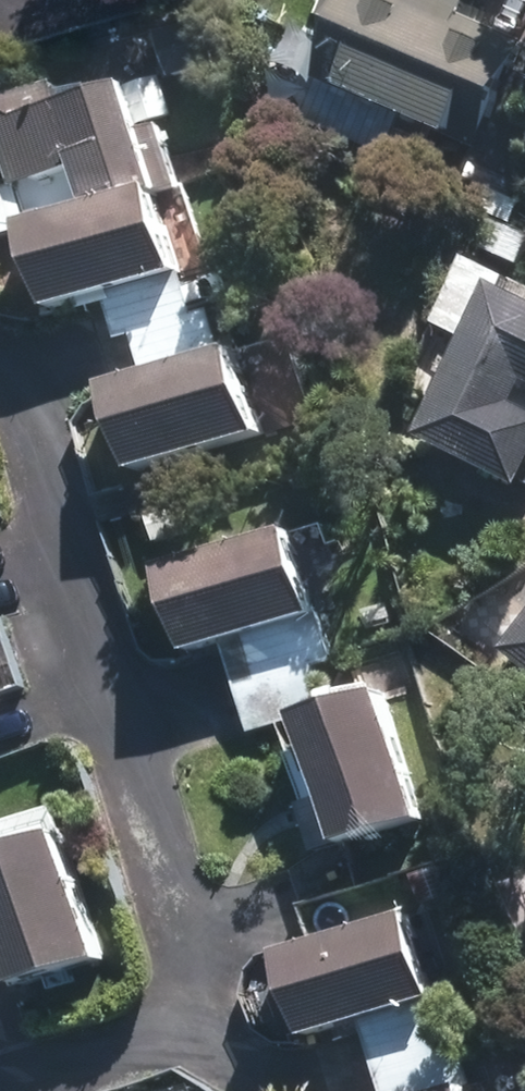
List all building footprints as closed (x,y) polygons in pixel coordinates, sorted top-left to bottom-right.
[(434,0),(336,0),(300,85),(433,140),(441,122),(479,138),(515,52),(455,27),(461,12),(434,0)] [(0,106),(0,169),(6,187),(59,170),(73,213),(137,192),(105,97),(18,125),(11,103),(0,106)] [(143,194),(5,239),(32,318),(170,273),(143,194)] [(170,284),(99,307),(110,341),(181,317),(170,284)] [(474,302),(405,442),(499,488),(524,436),(524,434),(491,417),(505,388),(524,398),(524,327),(474,302)] [(201,321),(131,344),(142,378),(212,355),(201,321)] [(230,355),(88,402),(115,482),(257,436),(230,355)] [(311,609),(291,544),(144,589),(164,654),(311,609)] [(2,617),(0,618),(0,691),(23,683),(2,617)] [(495,661),(524,684),(524,622),(495,661)] [(309,627),(224,655),(249,731),(334,703),(309,627)] [(360,706),(276,734),(312,843),(396,816),(360,706)] [(0,857),(0,861),(35,967),(119,940),(83,830),(0,857)] [(11,929),(0,893),(0,932),(11,929)] [(428,997),(408,931),(261,975),(280,1041),(428,997)] [(355,1033),(372,1090),(433,1090),(448,1087),(426,1012),(355,1033)]
